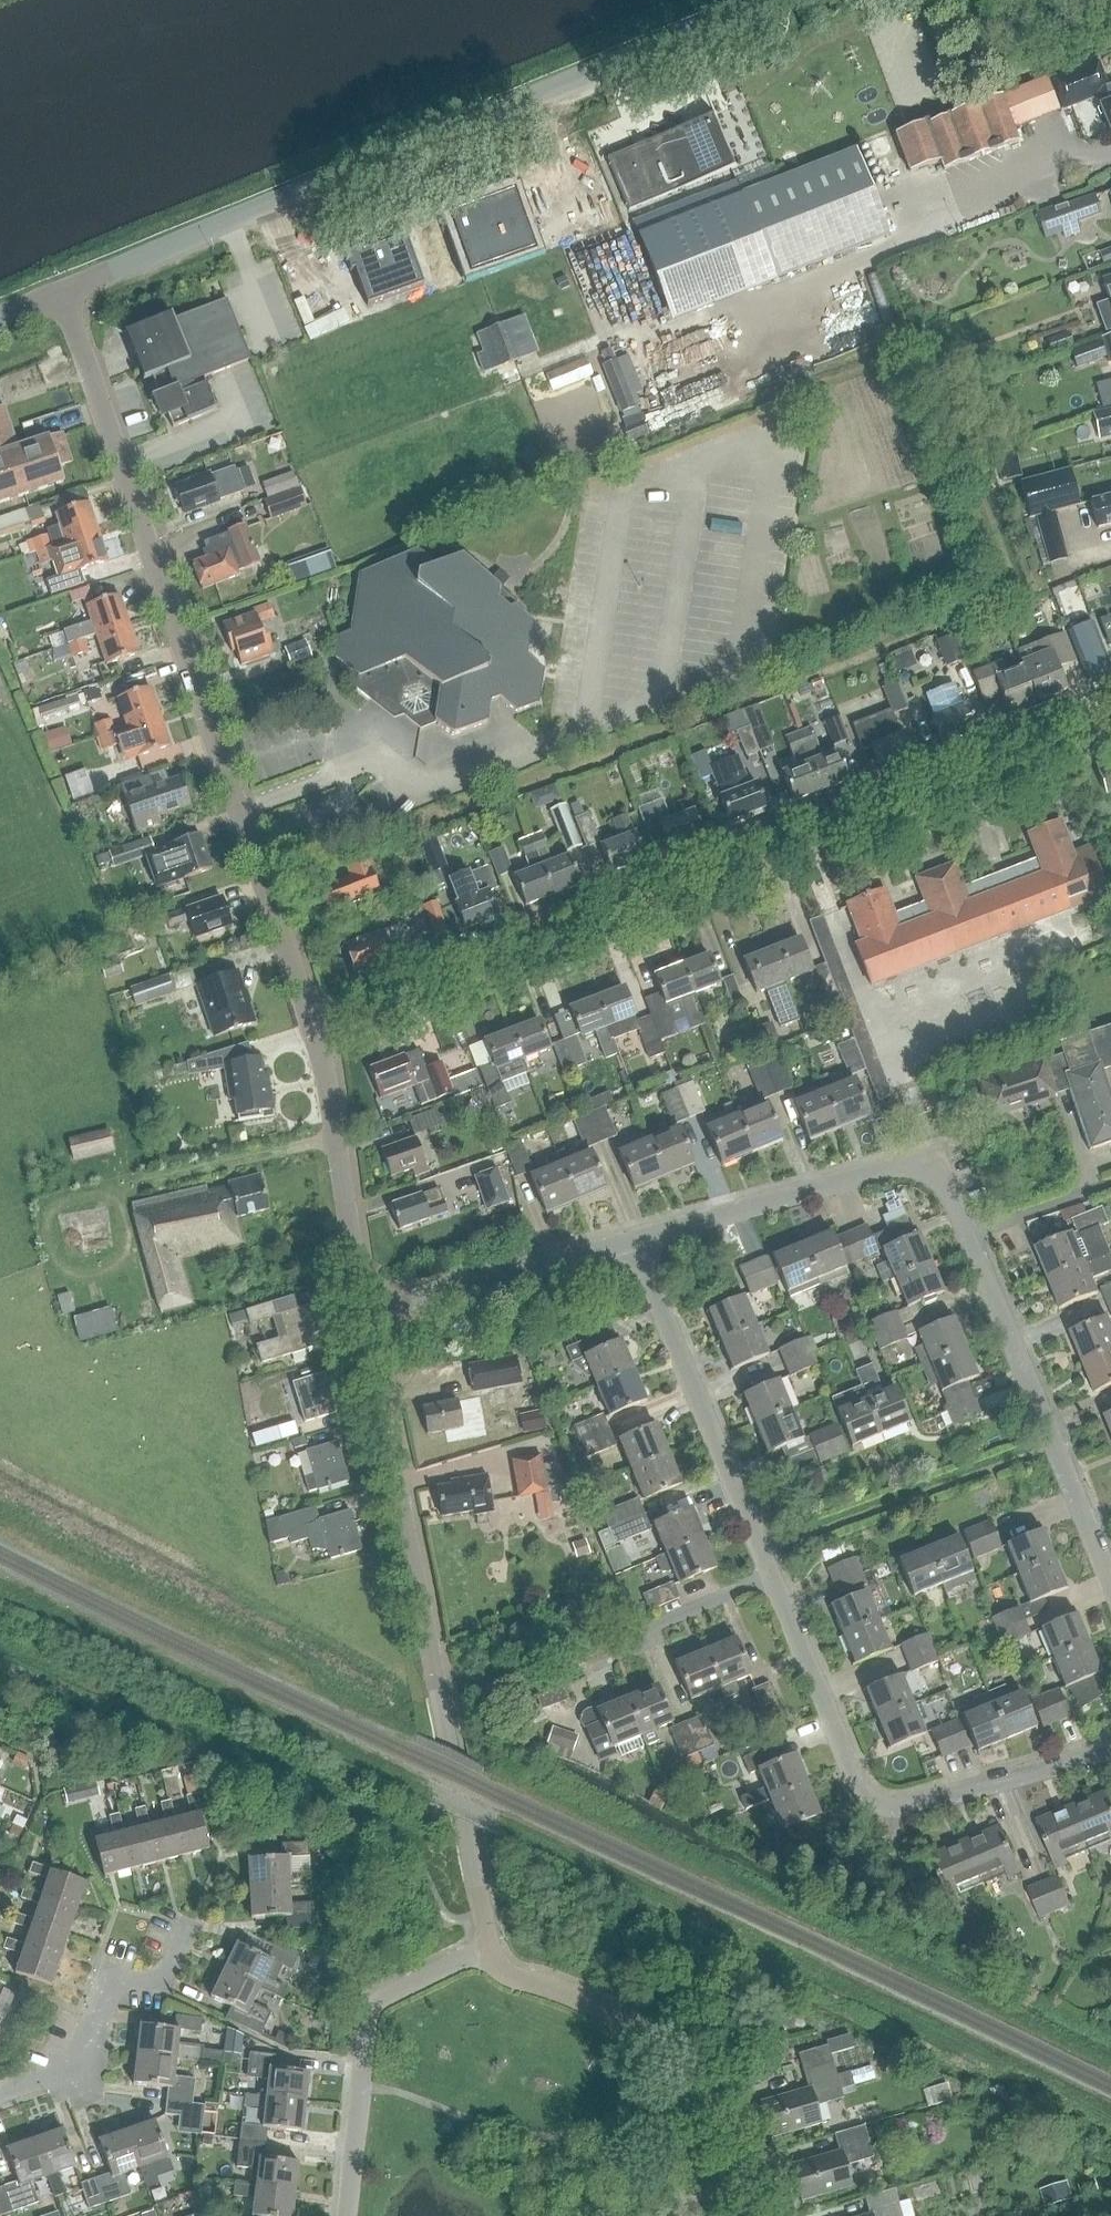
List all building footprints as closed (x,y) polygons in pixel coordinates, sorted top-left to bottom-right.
[(1105,85),(1095,58),(1047,77),(1060,111),(1097,97),(1100,104),(1098,105),(1110,134),(1110,133),(1110,83),(1105,85)] [(943,170),(1016,141),(999,95),(975,101),(926,124),(924,121),(893,132),(908,172),(939,160),(943,170)] [(716,114),(715,113),(606,158),(627,210),(737,165),(736,164),(731,166),(711,116),(716,114)] [(855,149),(739,193),(772,279),(888,234),(855,149)] [(531,251),(510,194),(447,216),(467,274),(531,251)] [(1098,213),(1093,195),(1035,213),(1043,238),(1061,232),(1062,237),(1079,232),(1075,221),(1098,213)] [(364,306),(420,286),(403,238),(359,254),(358,250),(341,256),(347,272),(351,271),(364,306)] [(1103,278),(1110,299),(1095,304),(1104,331),(1110,329),(1110,275),(1103,278)] [(225,298),(172,320),(170,316),(125,334),(143,378),(150,375),(172,427),(215,409),(202,378),(250,358),(225,298)] [(489,371),(537,352),(523,316),(475,334),(489,371)] [(1068,331),(1045,339),(1050,353),(1070,346),(1073,345),(1068,331)] [(1110,358),(1110,333),(1100,336),(1100,339),(1085,342),(1101,339),(1104,353),(1105,356),(1106,360),(1110,358)] [(1104,353),(1101,339),(1085,342),(1073,345),(1070,346),(1075,363),(1105,356),(1104,353)] [(600,365),(619,414),(635,407),(616,359),(600,365)] [(1110,405),(1110,379),(1102,381),(1109,406),(1110,405)] [(0,408),(0,503),(23,495),(8,449),(16,446),(3,407),(0,408)] [(1093,418),(1097,436),(1110,433),(1110,408),(1103,410),(1104,415),(1093,418)] [(622,428),(628,442),(647,434),(641,420),(622,428)] [(16,446),(8,449),(23,495),(44,489),(62,482),(56,466),(71,462),(61,434),(47,438),(46,436),(16,446)] [(241,491),(240,490),(254,485),(248,466),(234,471),(235,473),(210,482),(207,473),(188,480),(189,483),(175,489),(182,512),(201,505),(203,507),(217,501),(218,499),(241,491)] [(1019,482),(1041,566),(1066,559),(1053,512),(1078,505),(1068,469),(1019,482)] [(261,483),(267,498),(298,487),(292,472),(261,483)] [(267,498),(262,500),(269,519),(305,506),(298,487),(267,498)] [(1090,503),(1097,528),(1110,524),(1110,497),(1090,502),(1090,503)] [(60,530),(46,534),(50,547),(50,548),(64,543),(97,532),(87,502),(54,513),(60,530)] [(11,531),(13,535),(25,530),(17,511),(0,517),(0,535),(11,531)] [(237,569),(256,562),(243,526),(228,531),(226,534),(202,543),(207,558),(190,564),(200,589),(239,574),(237,569)] [(64,543),(50,548),(54,560),(51,561),(56,577),(74,571),(74,573),(78,571),(107,562),(97,532),(64,543)] [(46,534),(30,539),(35,552),(50,547),(46,534)] [(50,547),(35,552),(39,565),(51,561),(54,560),(50,548),(50,547)] [(533,708),(542,667),(525,653),(529,618),(513,606),(515,600),(460,556),(433,567),(415,550),(358,573),(351,629),(338,634),(335,657),(357,674),(354,686),(367,698),(377,695),(419,728),(433,723),(448,740),(483,729),(486,707),(495,703),(513,716),(533,708)] [(329,553),(311,560),(316,575),(335,568),(329,553)] [(56,577),(45,581),(49,595),(83,584),(78,571),(74,573),(74,571),(56,577)] [(1069,622),(1097,614),(1087,578),(1059,586),(1069,622)] [(95,635),(127,624),(117,595),(85,606),(95,635)] [(230,652),(234,650),(239,665),(272,654),(266,638),(261,639),(256,624),(273,618),(268,604),(250,610),(252,614),(220,624),(230,652)] [(1086,680),(1110,670),(1091,621),(1067,630),(1086,680)] [(137,654),(127,624),(95,635),(105,664),(137,654)] [(78,626),(62,632),(66,644),(83,638),(78,626)] [(1019,662),(1021,667),(1022,667),(1036,702),(1065,691),(1057,668),(1075,662),(1064,632),(1034,643),(1038,655),(1019,662)] [(953,633),(935,640),(944,665),(962,659),(953,633)] [(83,638),(66,644),(70,657),(87,651),(83,638)] [(304,639),(283,647),(289,663),(310,655),(304,639)] [(900,668),(920,664),(917,652),(897,657),(900,668)] [(1022,667),(1021,667),(1005,673),(1001,662),(972,673),(983,702),(1000,696),(1009,718),(1027,712),(1027,706),(1036,702),(1022,667)] [(881,687),(891,713),(905,708),(896,682),(881,687)] [(941,744),(976,731),(965,704),(952,709),(943,687),(925,694),(933,716),(931,718),(941,744)] [(126,728),(158,717),(148,688),(116,699),(126,728)] [(880,768),(909,757),(901,734),(899,735),(890,711),(852,726),(862,752),(872,748),(880,768)] [(822,721),(831,745),(847,738),(838,715),(822,721)] [(126,728),(114,732),(118,744),(123,762),(168,746),(158,717),(126,728)] [(109,719),(92,724),(96,737),(113,731),(109,719)] [(735,731),(744,756),(756,751),(762,765),(776,759),(767,734),(764,735),(761,727),(749,732),(747,727),(735,731)] [(808,727),(797,731),(820,790),(848,779),(837,751),(820,757),(808,727)] [(113,731),(96,737),(101,750),(118,744),(113,731)] [(793,801),(820,790),(797,731),(784,736),(796,767),(781,773),(793,801)] [(755,782),(748,785),(737,755),(707,767),(719,797),(718,797),(728,822),(765,808),(755,782)] [(1105,794),(1110,792),(1110,766),(1096,771),(1105,794)] [(78,798),(102,793),(96,768),(73,773),(78,798)] [(155,818),(189,806),(179,778),(153,787),(149,776),(119,786),(135,833),(157,826),(155,818)] [(669,849),(701,837),(691,811),(669,820),(661,800),(657,801),(656,797),(647,801),(648,805),(637,809),(645,832),(660,826),(669,849)] [(577,802),(569,805),(584,847),(598,842),(586,812),(581,814),(577,802)] [(548,810),(564,852),(581,845),(564,804),(548,810)] [(610,872),(644,859),(634,832),(632,833),(625,814),(612,819),(619,839),(600,846),(610,872)] [(869,986),(1105,896),(1087,849),(1070,855),(1058,824),(1026,836),(1035,861),(962,889),(952,864),(914,879),(923,904),(892,916),(883,890),(866,896),(865,894),(861,895),(862,898),(846,904),(860,943),(853,946),(869,986)] [(529,837),(551,895),(580,884),(568,855),(551,861),(540,833),(529,837)] [(183,879),(210,870),(198,835),(161,848),(168,869),(178,865),(183,879)] [(107,852),(112,868),(154,853),(148,837),(107,852)] [(524,906),(551,895),(529,837),(518,841),(529,871),(513,877),(524,906)] [(444,867),(434,838),(419,844),(429,872),(444,867)] [(487,852),(497,878),(511,872),(501,846),(487,852)] [(318,885),(327,911),(378,893),(369,868),(377,866),(372,853),(343,863),(348,875),(318,885)] [(465,929),(497,916),(487,892),(474,897),(465,875),(450,881),(459,902),(455,904),(465,929)] [(195,938),(230,926),(220,898),(186,909),(185,911),(164,918),(168,928),(189,921),(195,938)] [(828,931),(822,916),(808,921),(814,936),(828,931)] [(384,953),(405,945),(398,925),(344,946),(355,975),(388,963),(384,953)] [(798,939),(771,949),(784,983),(810,973),(798,939)] [(783,983),(784,983),(771,949),(742,960),(755,994),(764,990),(778,1027),(797,1020),(783,983)] [(708,955),(681,965),(692,993),(718,983),(708,955)] [(117,958),(99,964),(103,978),(122,972),(117,958)] [(824,963),(814,967),(829,1007),(840,1003),(824,963)] [(703,1023),(698,1011),(692,993),(681,965),(654,976),(660,993),(644,999),(650,1016),(651,1015),(660,1039),(676,1033),(671,1021),(685,1016),(689,1029),(703,1023)] [(213,1035),(253,1020),(236,971),(196,985),(213,1035)] [(134,1006),(172,993),(166,975),(128,988),(134,1006)] [(740,998),(731,975),(721,979),(730,1002),(740,998)] [(612,1040),(637,1030),(648,1059),(663,1053),(659,1040),(660,1039),(651,1015),(650,1016),(636,1021),(623,987),(596,998),(612,1040)] [(620,1062),(612,1040),(596,998),(569,1009),(580,1037),(593,1031),(604,1058),(606,1063),(611,1061),(613,1065),(620,1062)] [(511,1030),(521,1058),(549,1048),(538,1020),(511,1030)] [(778,1042),(770,1022),(752,1029),(760,1049),(778,1042)] [(1057,1044),(1061,1055),(1072,1089),(1067,1091),(1087,1151),(1110,1143),(1110,1025),(1057,1044)] [(483,1041),(491,1062),(477,1067),(482,1080),(493,1109),(508,1103),(501,1083),(527,1073),(521,1058),(511,1030),(483,1041)] [(575,1035),(563,1040),(571,1062),(573,1068),(586,1063),(575,1035)] [(852,1038),(835,1045),(847,1076),(865,1070),(852,1038)] [(563,1040),(551,1045),(560,1067),(570,1063),(571,1062),(563,1040)] [(261,1111),(272,1110),(269,1094),(265,1094),(259,1059),(252,1060),(247,1044),(187,1064),(188,1074),(224,1068),(229,1101),(234,1100),(238,1122),(262,1118),(261,1111)] [(424,1067),(422,1062),(417,1050),(368,1069),(379,1098),(414,1085),(421,1104),(451,1092),(439,1061),(424,1067)] [(1072,1089),(1061,1055),(979,1082),(990,1116),(1067,1091),(1072,1089)] [(763,1064),(775,1094),(790,1088),(778,1057),(763,1064)] [(763,1064),(747,1070),(760,1100),(775,1094),(763,1064)] [(817,1078),(822,1090),(823,1090),(839,1129),(867,1117),(851,1079),(829,1088),(824,1075),(817,1078)] [(675,1088),(687,1117),(702,1111),(691,1082),(675,1088)] [(876,1101),(891,1095),(886,1085),(872,1090),(876,1101)] [(675,1088),(659,1094),(671,1124),(687,1117),(675,1088)] [(823,1090),(822,1090),(792,1103),(808,1142),(839,1129),(823,1090)] [(764,1103),(742,1112),(737,1100),(729,1103),(751,1154),(780,1142),(764,1103)] [(721,1166),(751,1154),(729,1103),(723,1106),(728,1118),(705,1128),(721,1166)] [(587,1113),(599,1142),(615,1136),(603,1106),(587,1113)] [(434,1109),(407,1119),(413,1134),(439,1124),(434,1109)] [(587,1113),(571,1119),(584,1149),(599,1142),(587,1113)] [(246,1141),(244,1125),(228,1128),(230,1145),(246,1141)] [(646,1140),(662,1179),(692,1166),(676,1127),(646,1140)] [(107,1128),(67,1138),(72,1160),(112,1150),(107,1128)] [(503,1149),(498,1137),(486,1142),(491,1154),(503,1149)] [(413,1176),(426,1171),(414,1138),(380,1150),(389,1177),(410,1169),(413,1176)] [(503,1146),(516,1176),(531,1170),(518,1140),(503,1146)] [(633,1191),(662,1179),(646,1140),(617,1152),(633,1191)] [(589,1151),(567,1160),(563,1151),(555,1154),(575,1204),(606,1191),(589,1151)] [(546,1216),(575,1204),(555,1154),(544,1159),(548,1168),(530,1176),(546,1216)] [(494,1169),(473,1176),(485,1209),(506,1202),(494,1169)] [(237,1218),(266,1212),(258,1177),(228,1184),(229,1187),(207,1191),(206,1186),(131,1205),(160,1312),(192,1304),(180,1260),(244,1244),(237,1218)] [(429,1217),(445,1212),(441,1201),(425,1206),(421,1195),(390,1206),(398,1230),(429,1219),(429,1217)] [(1034,1250),(1046,1280),(1084,1264),(1084,1263),(1080,1253),(1096,1246),(1089,1230),(1108,1222),(1102,1207),(1072,1219),(1077,1233),(1034,1250)] [(930,1263),(918,1234),(911,1237),(904,1222),(875,1235),(881,1249),(879,1250),(891,1279),(930,1263)] [(864,1224),(849,1230),(862,1259),(876,1253),(864,1224)] [(843,1269),(842,1267),(862,1259),(849,1230),(830,1238),(827,1230),(798,1242),(815,1285),(837,1276),(835,1272),(843,1269)] [(788,1296),(815,1285),(798,1242),(769,1255),(785,1293),(786,1293),(788,1296)] [(1084,1263),(1084,1264),(1046,1280),(1058,1310),(1097,1294),(1090,1278),(1110,1270),(1110,1257),(1110,1253),(1084,1263)] [(751,1261),(751,1262),(762,1290),(776,1284),(764,1256),(751,1261)] [(751,1262),(737,1267),(749,1295),(762,1290),(751,1262)] [(930,1263),(891,1279),(893,1282),(887,1285),(894,1302),(900,1299),(904,1309),(942,1292),(930,1263)] [(1100,1288),(1106,1304),(1110,1302),(1110,1284),(1100,1288)] [(56,1295),(61,1314),(73,1311),(68,1292),(56,1295)] [(255,1345),(261,1363),(291,1355),(322,1345),(309,1305),(296,1310),(291,1295),(227,1315),(231,1326),(248,1321),(249,1324),(271,1317),(277,1338),(255,1345)] [(703,1312),(715,1341),(754,1327),(741,1296),(703,1312)] [(109,1307),(72,1318),(79,1342),(116,1331),(109,1307)] [(895,1311),(867,1322),(872,1335),(900,1324),(895,1311)] [(920,1366),(966,1347),(953,1318),(915,1334),(920,1347),(914,1349),(920,1366)] [(1081,1364),(1110,1352),(1110,1329),(1106,1318),(1068,1334),(1081,1364)] [(905,1337),(900,1324),(872,1335),(878,1348),(905,1337)] [(754,1327),(715,1341),(728,1372),(766,1356),(754,1327)] [(590,1376),(595,1387),(633,1371),(621,1341),(603,1348),(597,1334),(564,1347),(571,1365),(585,1378),(590,1376)] [(778,1349),(783,1362),(809,1352),(804,1338),(778,1349)] [(939,1392),(940,1392),(947,1409),(945,1411),(951,1426),(980,1414),(966,1381),(977,1376),(966,1347),(920,1366),(929,1386),(935,1384),(939,1392)] [(783,1362),(788,1375),(815,1365),(809,1352),(783,1362)] [(1081,1364),(1093,1393),(1110,1386),(1110,1352),(1081,1364)] [(514,1356),(467,1365),(473,1393),(519,1383),(514,1356)] [(878,1435),(908,1423),(893,1387),(882,1391),(871,1364),(854,1371),(860,1386),(865,1398),(863,1399),(878,1435)] [(633,1371),(595,1387),(606,1416),(644,1400),(633,1371)] [(304,1423),(336,1413),(323,1374),(292,1384),(304,1423)] [(738,1396),(751,1427),(789,1411),(776,1380),(738,1396)] [(830,1398),(835,1411),(834,1411),(849,1447),(878,1435),(863,1399),(865,1398),(860,1386),(830,1398)] [(461,1419),(470,1418),(466,1400),(457,1402),(455,1401),(422,1407),(427,1434),(462,1427),(461,1419)] [(551,1410),(528,1412),(529,1429),(552,1428),(551,1410)] [(789,1411),(751,1427),(762,1455),(801,1439),(789,1411)] [(602,1414),(572,1426),(578,1442),(608,1430),(602,1414)] [(814,1432),(807,1435),(813,1449),(840,1438),(831,1417),(811,1425),(814,1432)] [(617,1441),(629,1470),(668,1454),(655,1424),(617,1441)] [(578,1442),(584,1457),(614,1445),(608,1430),(578,1442)] [(303,1437),(291,1440),(293,1449),(305,1445),(303,1437)] [(840,1438),(813,1449),(818,1463),(845,1451),(840,1438)] [(304,1452),(311,1475),(304,1478),(308,1492),(316,1489),(317,1492),(348,1482),(336,1442),(304,1452)] [(540,1454),(510,1459),(517,1497),(546,1493),(540,1454)] [(668,1454),(629,1470),(641,1500),(680,1484),(668,1454)] [(827,1479),(821,1466),(808,1472),(813,1485),(827,1479)] [(472,1515),(491,1511),(485,1475),(448,1482),(449,1485),(435,1487),(440,1517),(472,1511),(472,1515)] [(636,1498),(600,1512),(605,1526),(642,1512),(636,1498)] [(350,1511),(317,1520),(314,1507),(265,1522),(269,1544),(287,1538),(289,1544),(308,1538),(312,1550),(316,1548),(323,1550),(326,1549),(329,1559),(361,1549),(350,1511)] [(663,1554),(702,1538),(690,1508),(651,1524),(663,1554)] [(642,1512),(605,1526),(611,1540),(647,1525),(642,1512)] [(961,1532),(967,1546),(994,1535),(988,1521),(961,1532)] [(1016,1574),(1054,1559),(1042,1529),(1004,1544),(1016,1574)] [(955,1535),(925,1547),(940,1586),(943,1592),(972,1581),(955,1535)] [(999,1548),(994,1535),(967,1546),(973,1559),(999,1548)] [(714,1568),(702,1538),(663,1554),(654,1558),(660,1572),(670,1571),(675,1583),(714,1568)] [(571,1543),(575,1557),(587,1554),(583,1540),(571,1543)] [(940,1586),(925,1547),(895,1559),(910,1597),(940,1586)] [(827,1569),(832,1583),(861,1571),(856,1557),(827,1569)] [(1066,1589),(1054,1559),(1016,1574),(1028,1604),(1066,1589)] [(288,1575),(281,1571),(274,1573),(276,1586),(289,1583),(288,1575)] [(866,1584),(861,1571),(832,1583),(837,1595),(866,1584)] [(648,1611),(678,1597),(671,1582),(641,1595),(648,1611)] [(826,1607),(838,1637),(877,1621),(865,1591),(826,1607)] [(1018,1608),(991,1620),(996,1632),(1023,1621),(1018,1608)] [(1038,1629),(1050,1659),(1088,1643),(1076,1614),(1038,1629)] [(877,1621),(838,1637),(849,1666),(888,1651),(877,1621)] [(1028,1633),(1023,1621),(996,1632),(1001,1644),(1028,1633)] [(899,1644),(905,1659),(932,1648),(926,1634),(899,1644)] [(733,1637),(704,1649),(720,1688),(719,1689),(723,1698),(737,1692),(734,1683),(749,1677),(733,1637)] [(1100,1673),(1088,1643),(1050,1659),(1062,1688),(1065,1687),(1080,1708),(1101,1694),(1094,1675),(1100,1673)] [(937,1661),(932,1648),(905,1659),(910,1672),(937,1661)] [(689,1701),(719,1689),(720,1688),(704,1649),(674,1661),(689,1701)] [(860,1691),(872,1721),(911,1705),(898,1675),(860,1691)] [(763,1719),(779,1713),(767,1683),(751,1689),(763,1719)] [(624,1696),(640,1734),(669,1722),(654,1684),(624,1696)] [(985,1694),(1005,1743),(1034,1731),(1019,1692),(1007,1697),(1003,1687),(985,1694)] [(1057,1687),(1043,1693),(1054,1723),(1069,1716),(1057,1687)] [(1041,1728),(1054,1723),(1043,1693),(1029,1699),(1041,1728)] [(976,1754),(1005,1743),(985,1694),(969,1701),(973,1711),(960,1716),(976,1754)] [(611,1745),(640,1734),(624,1696),(594,1708),(589,1707),(583,1709),(580,1714),(579,1719),(581,1725),(586,1728),(598,1758),(613,1752),(611,1745)] [(911,1705),(872,1721),(884,1749),(922,1734),(911,1705)] [(700,1715),(684,1722),(697,1751),(712,1744),(700,1715)] [(956,1720),(941,1725),(953,1753),(967,1748),(956,1720)] [(681,1758),(697,1751),(684,1722),(668,1729),(681,1758)] [(941,1758),(953,1753),(941,1725),(930,1730),(941,1758)] [(544,1749),(580,1761),(585,1748),(574,1745),(577,1736),(550,1727),(544,1743),(546,1744),(544,1749)] [(757,1770),(769,1799),(808,1784),(796,1755),(778,1762),(772,1746),(742,1758),(748,1774),(757,1770)] [(15,1752),(11,1763),(24,1768),(29,1758),(15,1752)] [(808,1784),(769,1799),(781,1829),(771,1833),(778,1849),(808,1836),(802,1820),(819,1813),(808,1784)] [(189,1814),(174,1818),(183,1855),(207,1849),(198,1814),(200,1813),(195,1793),(185,1796),(189,1814)] [(1110,1807),(1106,1794),(1071,1808),(1087,1848),(1110,1838),(1110,1806),(1110,1807)] [(183,1855),(174,1818),(169,1800),(159,1802),(164,1821),(148,1825),(157,1862),(183,1855)] [(138,1827),(122,1831),(132,1868),(157,1862),(148,1825),(143,1806),(133,1809),(138,1827)] [(1064,1857),(1087,1848),(1071,1808),(1036,1823),(1056,1870),(1067,1865),(1064,1857)] [(132,1868),(122,1831),(117,1813),(107,1816),(112,1834),(93,1839),(103,1876),(132,1868)] [(965,1842),(982,1882),(1005,1872),(1009,1881),(1019,1876),(999,1828),(965,1842)] [(249,1889),(288,1887),(310,1885),(309,1873),(288,1874),(287,1857),(309,1856),(308,1842),(282,1843),(282,1857),(247,1859),(249,1889)] [(947,1896),(982,1882),(965,1842),(930,1857),(937,1876),(910,1887),(921,1916),(951,1904),(947,1896)] [(46,1879),(40,1894),(76,1906),(84,1883),(50,1872),(50,1870),(31,1863),(27,1873),(46,1879)] [(1070,1906),(1057,1875),(1042,1882),(1054,1913),(1070,1906)] [(1042,1882),(1027,1888),(1039,1919),(1054,1913),(1042,1882)] [(288,1887),(249,1889),(251,1917),(285,1915),(286,1929),(313,1928),(311,1902),(289,1903),(288,1887)] [(76,1906),(40,1894),(22,1888),(19,1898),(37,1904),(32,1919),(68,1932),(76,1906)] [(28,1929),(23,1945),(59,1957),(68,1932),(32,1919),(14,1913),(10,1923),(28,1929)] [(59,1957),(23,1945),(5,1938),(2,1948),(20,1954),(13,1973),(49,1985),(59,1957)] [(223,1969),(259,1986),(279,1996),(284,1985),(273,1980),(280,1965),(291,1970),(298,1958),(274,1946),(268,1959),(236,1943),(223,1969)] [(251,2002),(259,1986),(223,1969),(210,1996),(230,2006),(224,2018),(260,2035),(271,2012),(251,2002)] [(6,1991),(0,2006),(0,2014),(5,2016),(14,1994),(6,1991)] [(140,2025),(137,2054),(175,2059),(220,2064),(222,2052),(202,2050),(203,2047),(176,2044),(178,2031),(201,2033),(202,2018),(177,2015),(176,2029),(140,2025)] [(836,2075),(832,2061),(830,2054),(852,2048),(848,2035),(826,2041),(827,2045),(798,2054),(802,2070),(808,2088),(760,2102),(770,2138),(820,2123),(814,2102),(841,2094),(840,2089),(852,2085),(848,2071),(836,2075)] [(267,2080),(265,2097),(306,2102),(309,2072),(275,2068),(276,2055),(249,2051),(246,2077),(267,2080)] [(173,2077),(175,2059),(137,2054),(133,2085),(168,2089),(167,2101),(191,2104),(194,2080),(173,2077)] [(306,2102),(265,2097),(244,2094),(243,2107),(264,2109),(262,2128),(240,2125),(239,2140),(265,2143),(267,2127),(302,2131),(306,2102)] [(191,2104),(167,2101),(165,2115),(180,2117),(178,2133),(201,2136),(205,2106),(191,2104)] [(153,2121),(125,2131),(137,2169),(143,2190),(156,2185),(149,2165),(166,2159),(153,2121)] [(845,2165),(872,2157),(863,2125),(834,2133),(839,2151),(790,2164),(801,2201),(851,2187),(845,2165)] [(33,2139),(46,2176),(53,2198),(64,2194),(57,2173),(74,2167),(61,2130),(33,2139)] [(137,2169),(125,2131),(98,2140),(110,2173),(95,2179),(103,2204),(129,2196),(121,2175),(137,2169)] [(28,2182),(46,2176),(33,2139),(4,2149),(16,2183),(2,2187),(11,2213),(36,2204),(28,2182)] [(264,2158),(265,2143),(239,2140),(236,2168),(251,2169),(249,2185),(295,2191),(298,2162),(264,2158)] [(95,2179),(79,2184),(87,2210),(103,2204),(95,2179)] [(1094,2179),(1077,2184),(1081,2195),(1098,2190),(1094,2179)] [(1067,2181),(1039,2189),(1045,2207),(1072,2199),(1067,2181)] [(249,2185),(233,2183),(232,2196),(252,2198),(251,2215),(229,2213),(229,2215),(292,2215),(295,2191),(249,2185)] [(11,2213),(2,2187),(0,2188),(0,2215),(1,2215),(11,2213)] [(894,2189),(864,2197),(869,2213),(859,2215),(902,2215),(894,2189)]
